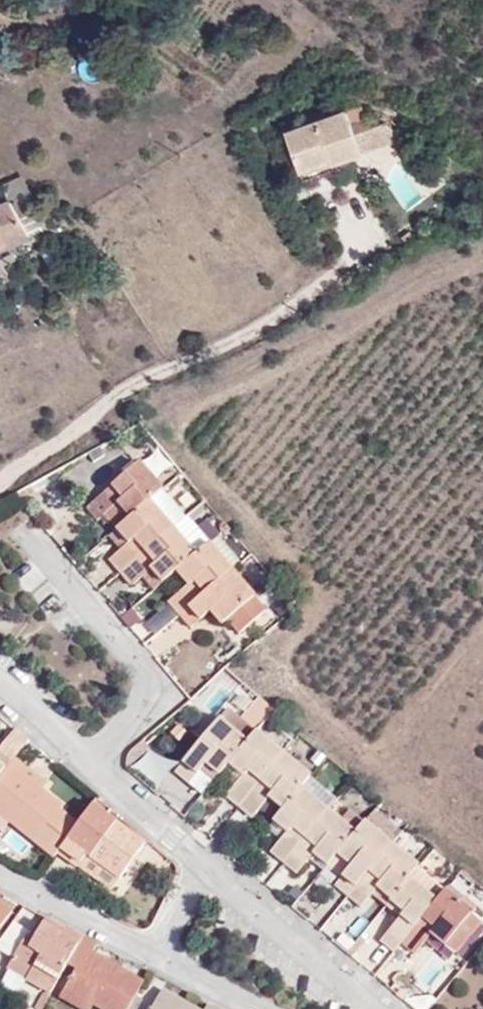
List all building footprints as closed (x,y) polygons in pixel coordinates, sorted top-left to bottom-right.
[(156,0),(139,0),(138,1),(150,9),(156,0)] [(356,133),(372,127),(363,105),(288,133),(301,170),(332,159),(333,163),(363,152),(356,133)] [(405,137),(386,121),(372,127),(356,133),(363,152),(405,137)] [(301,170),(304,179),(335,168),(333,163),(332,159),(301,170)] [(24,177),(4,186),(11,201),(31,192),(24,177)] [(47,222),(31,192),(11,201),(0,205),(0,242),(47,222)] [(101,454),(92,460),(96,465),(105,459),(101,454)] [(150,476),(163,492),(172,484),(148,457),(135,469),(144,481),(150,476)] [(118,506),(125,500),(136,515),(151,503),(163,492),(150,476),(144,481),(135,469),(88,508),(100,522),(118,506)] [(136,515),(125,500),(118,506),(130,520),(136,515)] [(123,550),(111,561),(121,574),(167,535),(157,523),(162,517),(151,503),(136,515),(130,520),(123,526),(135,540),(123,550)] [(167,535),(173,529),(162,517),(157,523),(167,535)] [(123,526),(111,535),(123,550),(135,540),(123,526)] [(183,541),(173,529),(167,535),(177,547),(183,541)] [(157,565),(167,579),(175,573),(182,567),(195,556),(183,541),(177,547),(167,535),(121,574),(132,587),(150,571),(157,565)] [(237,561),(217,537),(210,543),(222,559),(229,567),(237,561)] [(188,588),(171,602),(181,615),(226,576),(216,564),(222,559),(210,543),(195,556),(182,567),(194,583),(188,588)] [(226,576),(232,571),(229,567),(222,559),(216,564),(226,576)] [(150,571),(162,584),(167,579),(157,565),(150,571)] [(182,567),(175,573),(188,588),(194,583),(182,567)] [(243,583),(232,571),(226,576),(237,589),(243,583)] [(241,634),(267,611),(255,598),(243,583),(237,589),(226,576),(181,615),(193,629),(210,614),(216,608),(228,622),(229,621),(241,634)] [(216,608),(210,614),(221,627),(228,622),(216,608)] [(231,729),(220,720),(214,725),(226,735),(231,729)] [(206,763),(210,758),(224,770),(229,766),(234,759),(247,743),(231,729),(226,735),(214,725),(183,763),(178,769),(191,781),(206,763)] [(0,750),(0,752),(12,763),(16,758),(30,741),(17,730),(0,750)] [(267,750),(271,744),(257,732),(247,743),(234,759),(248,771),(243,777),(228,796),(240,806),(279,761),(267,750)] [(279,761),(284,755),(271,744),(267,750),(279,761)] [(295,764),(284,755),(279,761),(291,771),(295,764)] [(23,774),(28,768),(16,758),(12,763),(6,770),(0,778),(0,815),(34,843),(55,859),(61,850),(67,841),(82,821),(63,807),(42,790),(23,774)] [(206,763),(220,776),(224,770),(210,758),(206,763)] [(243,777),(248,771),(234,759),(229,766),(243,777)] [(295,764),(291,771),(279,761),(240,806),(254,817),(269,799),(274,792),(288,804),(301,788),(311,778),(295,764)] [(42,790),(47,784),(28,768),(23,774),(42,790)] [(329,812),(338,801),(311,778),(301,788),(316,802),(312,807),(324,818),(329,812)] [(312,807),(316,802),(301,788),(288,804),(282,811),(278,816),(292,828),(287,833),(271,852),(285,864),(324,818),(312,807)] [(269,799),(282,811),(288,804),(274,792),(269,799)] [(108,816),(111,812),(96,801),(82,821),(67,841),(121,880),(145,845),(108,816)] [(401,833),(374,810),(365,822),(379,835),(375,841),(386,851),(391,845),(401,833)] [(340,822),(329,812),(324,818),(336,828),(340,822)] [(354,814),(345,825),(355,833),(365,822),(354,814)] [(278,816),(273,822),(287,833),(292,828),(278,816)] [(340,822),(336,828),(324,818),(285,864),(297,874),(313,855),(319,849),(332,861),(337,856),(342,849),(355,833),(345,825),(340,822)] [(375,841),(379,835),(365,822),(355,833),(342,849),(356,861),(351,867),(336,885),(349,896),(386,851),(375,841)] [(401,833),(391,845),(386,851),(399,862),(404,855),(418,867),(427,855),(401,833)] [(121,880),(67,841),(61,850),(114,889),(121,880)] [(313,855),(327,867),(332,861),(319,849),(313,855)] [(342,849),(337,856),(351,867),(356,861),(342,849)] [(404,855),(399,862),(386,851),(349,896),(362,907),(377,888),(382,882),(396,894),(409,878),(418,867),(404,855)] [(440,896),(446,889),(418,867),(409,878),(424,891),(420,897),(431,907),(436,901),(440,896)] [(420,897),(424,891),(409,878),(396,894),(391,900),(390,901),(404,914),(400,918),(380,941),(394,952),(401,943),(431,907),(420,897)] [(396,894),(382,882),(377,888),(391,900),(396,894)] [(457,900),(446,889),(440,896),(452,906),(457,900)] [(292,908),(297,912),(308,899),(304,894),(303,895),(292,908)] [(457,900),(452,906),(440,896),(436,901),(431,907),(401,943),(414,954),(431,934),(445,946),(472,913),(471,912),(476,906),(464,895),(459,902),(457,900)] [(13,912),(0,901),(0,930),(13,912)] [(390,901),(385,906),(400,918),(404,914),(390,901)] [(453,953),(480,921),(472,913),(445,946),(453,953)] [(68,928),(66,931),(47,919),(35,940),(27,936),(13,960),(32,972),(28,980),(46,990),(52,994),(68,964),(84,937),(68,928)] [(0,940),(0,953),(13,960),(27,936),(10,926),(0,940)] [(365,940),(361,936),(351,948),(356,952),(365,940)] [(94,1005),(100,1008),(109,1008),(110,1008),(129,1008),(136,998),(144,983),(121,970),(117,978),(105,972),(109,963),(94,954),(98,944),(84,937),(68,964),(77,970),(66,989),(94,1005)] [(13,960),(8,969),(28,980),(32,972),(13,960)] [(121,970),(109,963),(105,972),(117,978),(121,970)] [(81,1008),(92,1008),(94,1005),(66,989),(61,998),(81,1008)] [(36,1008),(38,1008),(43,1008),(52,994),(46,990),(36,1008)] [(164,991),(154,1008),(197,1008),(164,991)] [(136,998),(129,1008),(135,1008),(140,1000),(136,998)] [(406,1003),(413,1008),(429,1008),(435,1002),(431,998),(410,999),(406,1003)]
